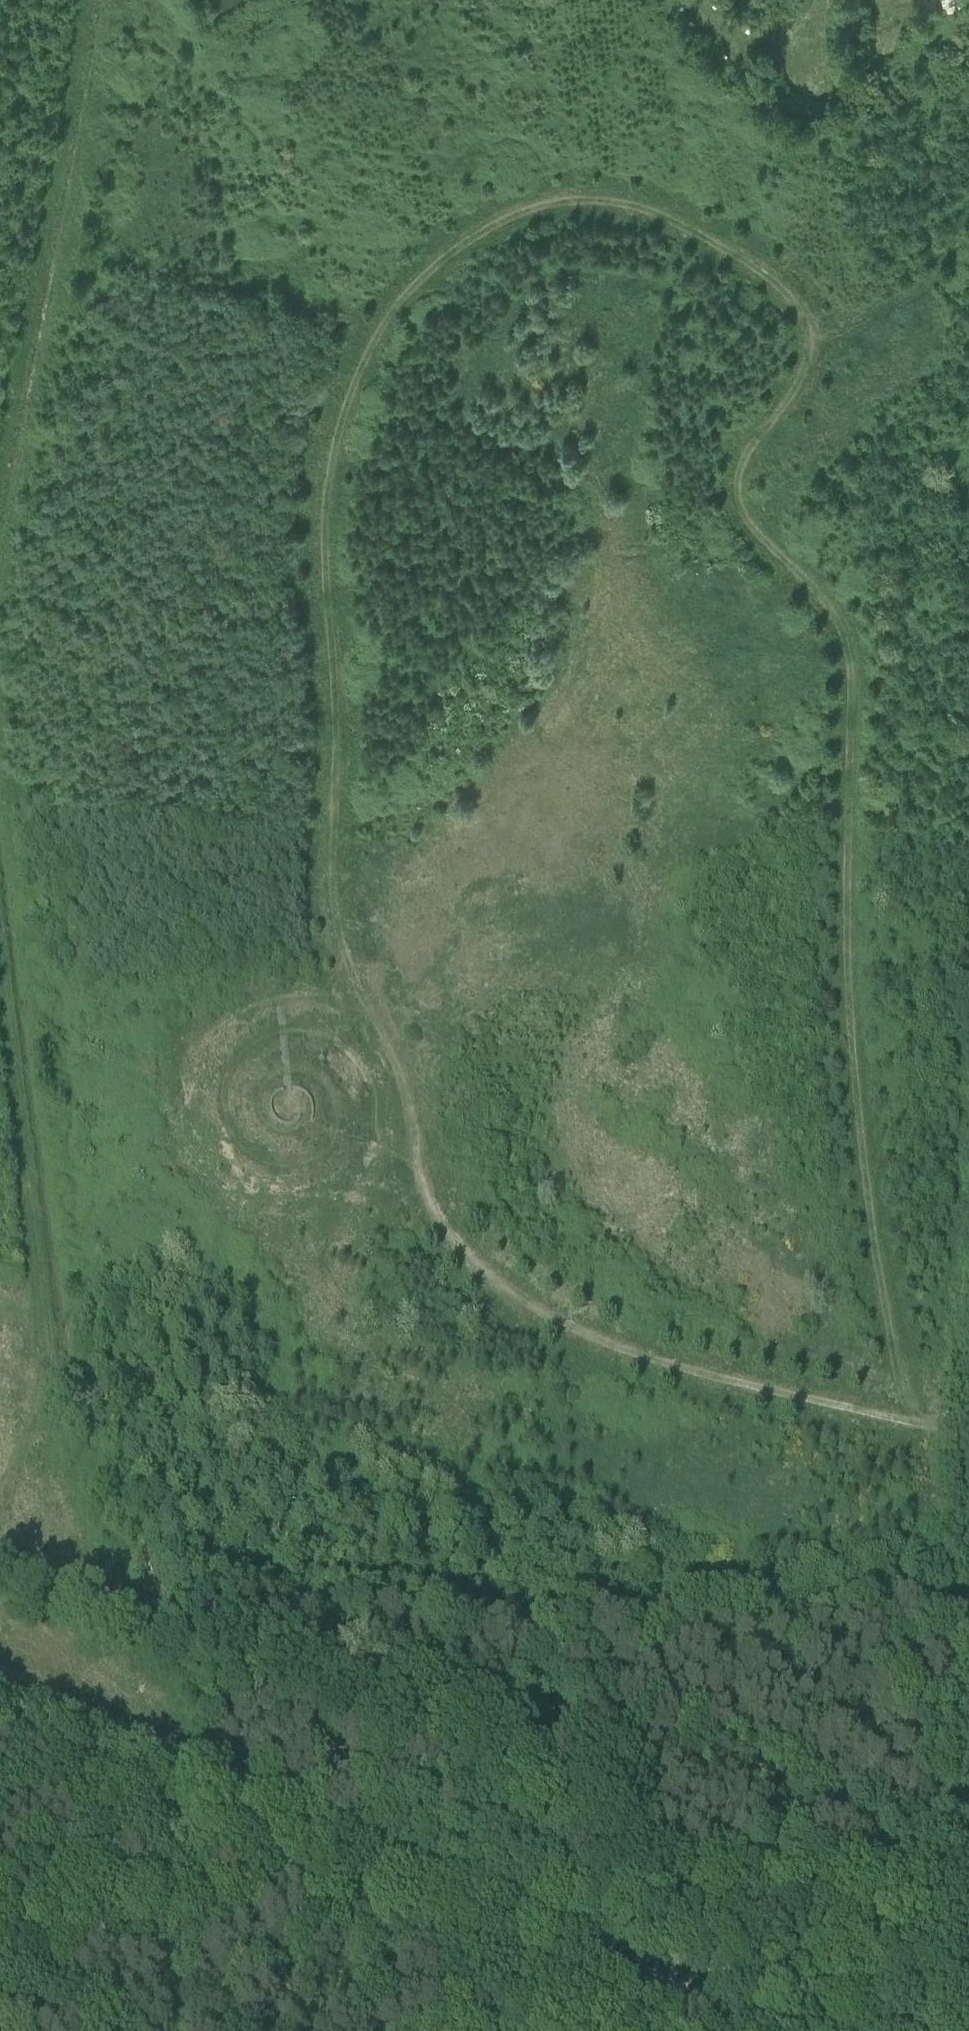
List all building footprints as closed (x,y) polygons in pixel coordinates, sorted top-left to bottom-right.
[(927,8),(937,6),(935,0),(925,0),(927,8)]
